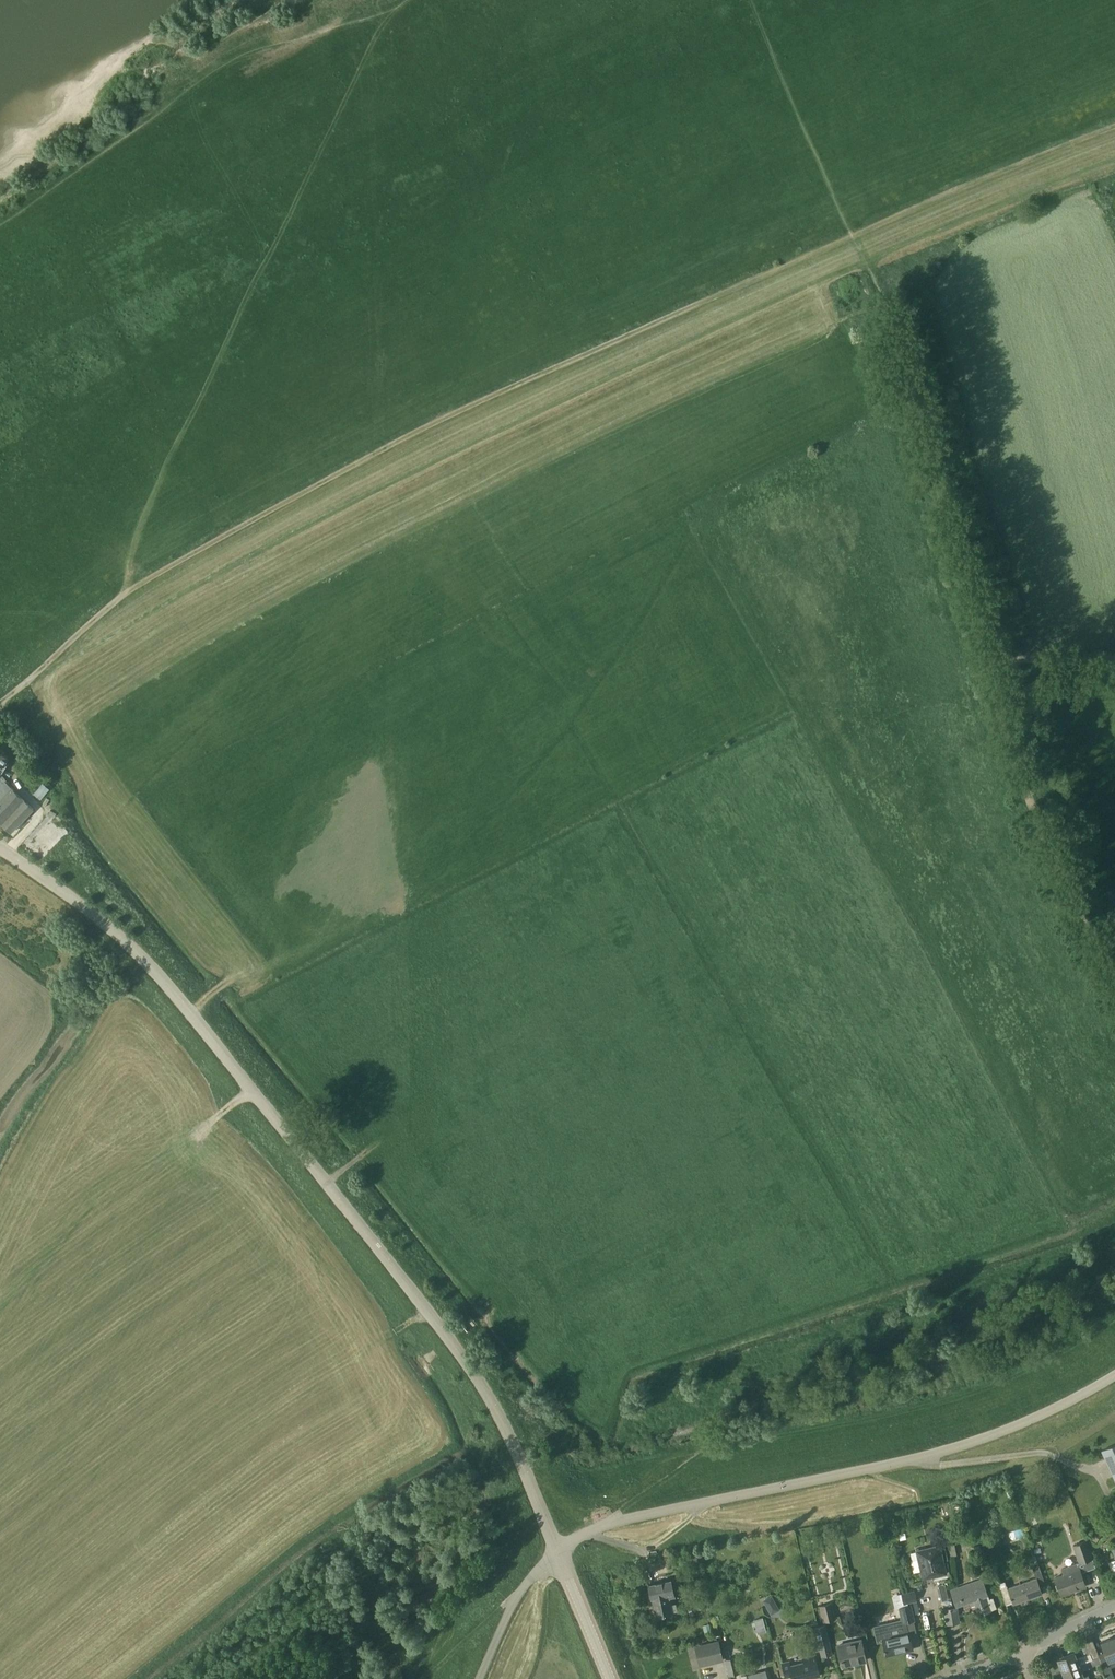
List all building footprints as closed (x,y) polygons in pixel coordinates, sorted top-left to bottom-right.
[(0,750),(0,770),(9,756),(0,750)] [(11,832),(33,809),(12,789),(0,776),(0,821),(11,832)] [(49,790),(42,784),(34,794),(41,800),(49,790)] [(1102,1450),(1114,1479),(1114,1444),(1102,1450)] [(1017,1527),(1014,1520),(994,1526),(996,1533),(1017,1527)] [(1079,1563),(1062,1569),(1064,1574),(1055,1577),(1061,1595),(1085,1587),(1081,1573),(1095,1568),(1086,1541),(1073,1546),(1079,1563)] [(999,1542),(988,1546),(992,1557),(1003,1553),(999,1542)] [(946,1573),(940,1545),(916,1551),(923,1578),(946,1573)] [(1035,1555),(1029,1557),(1036,1578),(1008,1588),(1014,1603),(1042,1593),(1039,1586),(1045,1584),(1035,1555)] [(674,1595),(671,1579),(647,1584),(650,1597),(651,1597),(655,1616),(672,1612),(668,1596),(674,1595)] [(989,1600),(981,1579),(950,1590),(956,1606),(970,1601),(972,1607),(975,1606),(979,1614),(997,1608),(993,1598),(989,1600)] [(901,1593),(902,1597),(904,1604),(917,1601),(915,1590),(901,1593)] [(948,1592),(941,1594),(943,1600),(949,1599),(948,1592)] [(771,1595),(763,1599),(771,1614),(779,1610),(771,1595)] [(836,1619),(832,1603),(819,1606),(824,1622),(836,1619)] [(899,1607),(902,1619),(903,1624),(906,1623),(915,1620),(911,1604),(899,1607)] [(960,1623),(958,1607),(944,1609),(946,1625),(960,1623)] [(887,1655),(913,1649),(908,1628),(906,1623),(903,1624),(902,1619),(875,1626),(878,1640),(883,1639),(887,1655)] [(709,1624),(703,1626),(705,1634),(711,1632),(709,1624)] [(833,1654),(826,1625),(814,1627),(814,1628),(809,1630),(813,1646),(818,1645),(821,1657),(833,1654)] [(1101,1643),(1104,1652),(1108,1662),(1102,1664),(1108,1678),(1114,1678),(1111,1667),(1114,1666),(1114,1647),(1111,1638),(1101,1643)] [(843,1666),(866,1660),(861,1640),(838,1645),(843,1666)] [(696,1646),(700,1665),(723,1660),(718,1641),(696,1646)] [(1088,1662),(1099,1658),(1100,1658),(1098,1655),(1094,1643),(1085,1647),(1088,1654),(1076,1659),(1074,1653),(1058,1659),(1063,1672),(1088,1662)] [(814,1655),(803,1658),(804,1661),(791,1665),(790,1660),(781,1663),(785,1678),(792,1676),(793,1678),(804,1678),(819,1675),(814,1655)] [(736,1656),(725,1659),(728,1675),(739,1672),(736,1656)] [(1063,1672),(1065,1678),(1090,1678),(1088,1675),(1083,1677),(1081,1672),(1090,1668),(1090,1667),(1088,1662),(1063,1672)] [(766,1674),(765,1670),(748,1674),(750,1678),(767,1678),(766,1674)]
